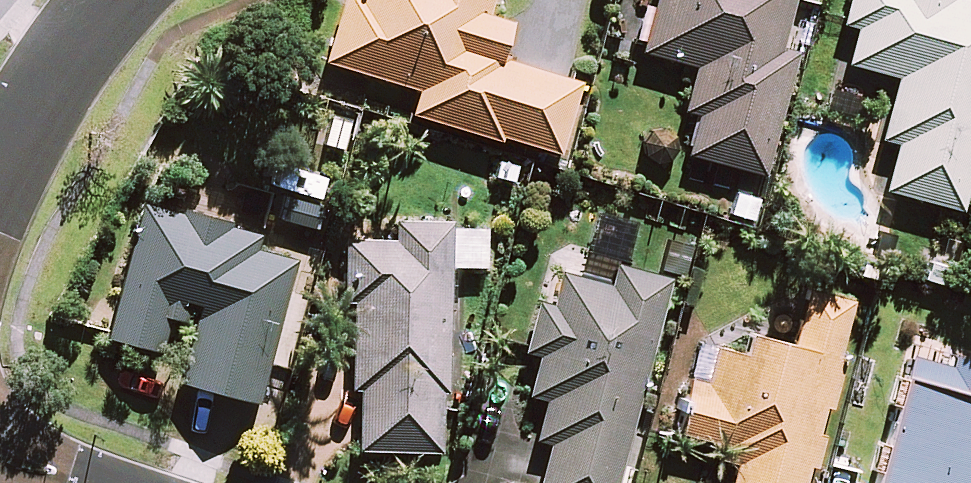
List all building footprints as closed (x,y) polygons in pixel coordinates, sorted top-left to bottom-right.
[(322,60),(416,89),(408,113),(555,158),(577,84),(494,58),(505,22),(483,15),(489,0),(341,0),(322,60)] [(639,52),(692,64),(681,112),(695,115),(685,154),(762,173),(792,51),(778,48),(789,0),(652,0),(639,52)] [(965,0),(846,0),(840,24),(854,27),(845,63),(895,76),(878,139),(895,143),(882,189),(959,210),(970,165),(970,2),(965,0)] [(255,232),(141,202),(106,336),(157,350),(171,295),(201,303),(180,382),(257,402),(294,259),(251,248),(255,232)] [(448,224),(392,221),(391,242),(344,240),(342,299),(352,299),(349,389),(357,390),(355,448),(439,451),(448,224)] [(613,266),(609,283),(558,271),(550,306),(534,302),(523,351),(536,354),(527,395),(543,399),(534,439),(547,442),(537,482),(616,482),(666,279),(613,266)] [(804,289),(790,344),(744,333),(740,353),(712,346),(704,382),(687,378),(674,431),(710,440),(706,456),(733,462),(728,482),(801,482),(845,299),(804,289)] [(910,344),(874,482),(970,482),(970,360),(910,344)]
